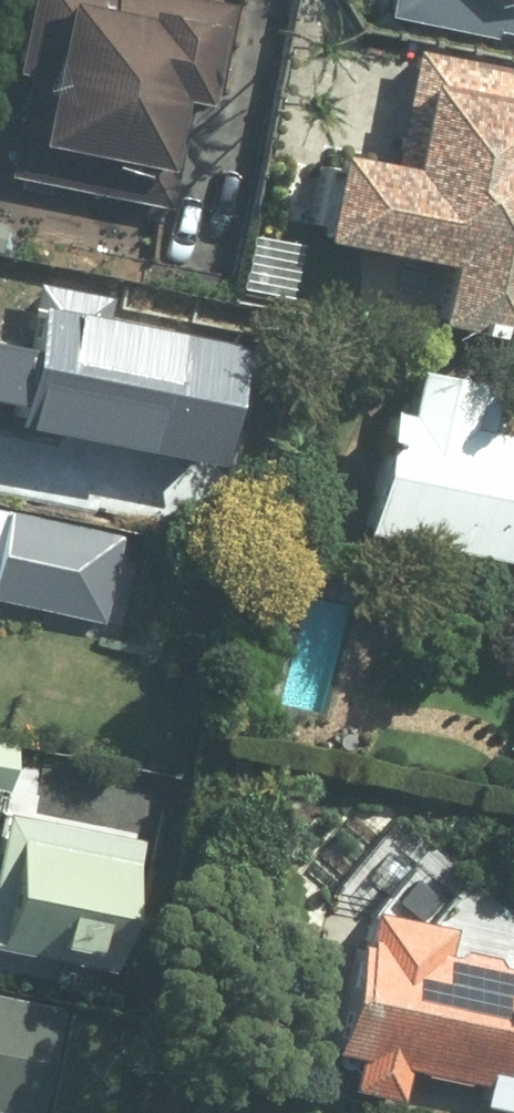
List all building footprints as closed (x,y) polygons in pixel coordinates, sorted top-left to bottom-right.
[(161,203),(177,103),(218,110),(235,6),(197,0),(32,0),(20,74),(28,75),(11,178),(161,203)] [(389,15),(513,36),(513,0),(392,0),(389,15)] [(415,46),(393,158),(338,147),(320,239),(446,264),(436,316),(513,332),(513,65),(415,46)] [(30,408),(27,424),(238,465),(260,349),(112,320),(116,298),(46,285),(35,339),(0,332),(0,402),(30,408)] [(484,376),(418,360),(406,411),(391,407),(362,526),(513,562),(513,439),(471,429),(484,376)] [(0,508),(0,601),(110,622),(127,533),(0,508)] [(0,738),(0,786),(13,789),(21,741),(0,738)] [(16,811),(0,889),(0,945),(117,969),(144,837),(16,811)] [(451,950),(457,929),(371,907),(363,940),(355,938),(328,1045),(359,1052),(349,1089),(404,1103),(414,1066),(487,1085),(483,1102),(513,1110),(513,966),(451,950)] [(0,995),(0,1112),(50,1112),(69,1007),(0,995)]
